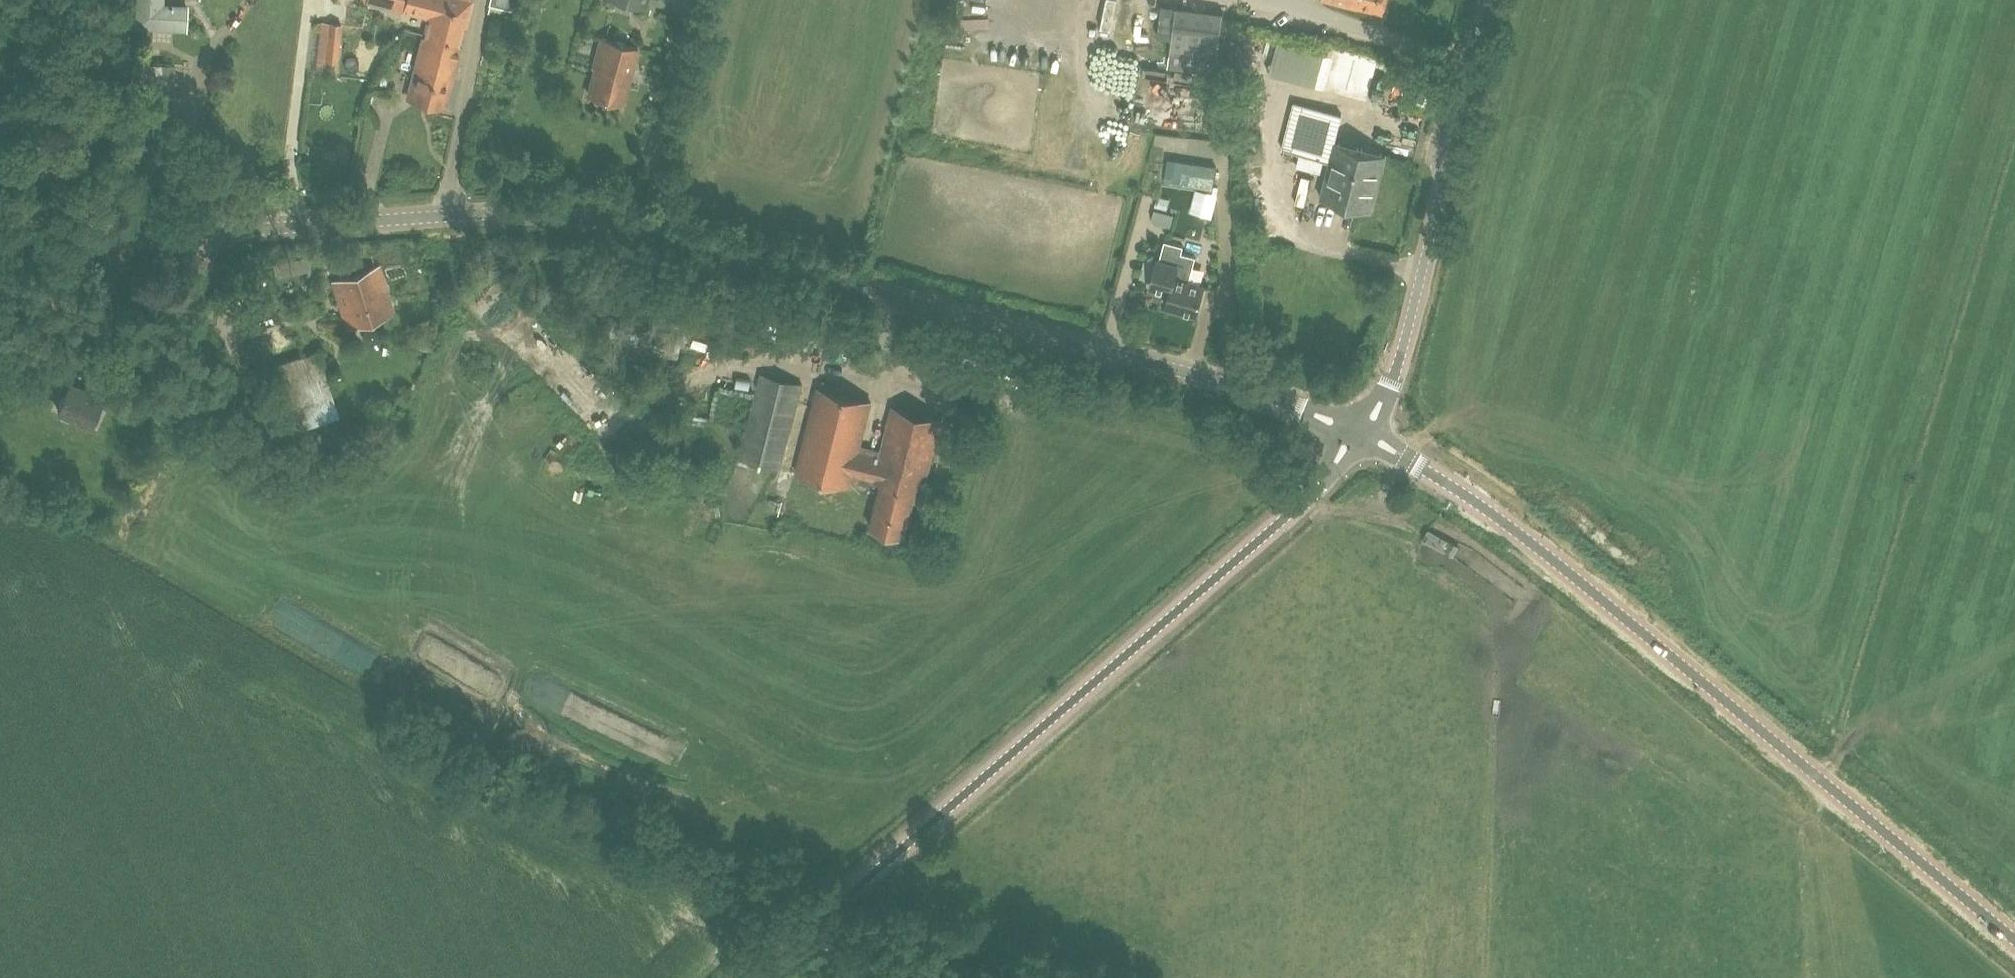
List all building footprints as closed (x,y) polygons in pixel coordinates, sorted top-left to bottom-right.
[(162,6),(163,0),(138,0),(137,27),(186,30),(187,7),(162,6)] [(430,20),(426,37),(423,36),(415,69),(416,70),(408,99),(443,108),(450,78),(451,79),(460,45),(458,44),(461,30),(465,26),(472,0),(407,0),(404,11),(426,16),(426,19),(430,20)] [(490,5),(488,13),(507,19),(510,11),(512,11),(515,0),(490,0),(489,5),(490,5)] [(647,10),(650,0),(609,0),(647,10)] [(1386,0),(1325,0),(1358,8),(1358,7),(1383,13),(1386,0)] [(1173,26),(1167,68),(1207,73),(1209,59),(1215,60),(1222,11),(1176,5),(1173,26)] [(323,21),(317,74),(337,76),(342,23),(323,21)] [(622,104),(638,48),(601,38),(593,68),(594,68),(587,94),(622,104)] [(173,89),(173,63),(135,63),(134,88),(173,89)] [(1293,103),(1282,150),(1330,162),(1321,200),(1371,212),(1385,155),(1334,143),(1341,115),(1293,103)] [(1299,154),(1296,167),(1320,173),(1323,160),(1299,154)] [(1168,158),(1164,182),(1213,189),(1216,166),(1168,158)] [(1155,212),(1152,221),(1155,226),(1170,230),(1174,216),(1155,212)] [(1165,307),(1197,315),(1204,285),(1189,281),(1195,256),(1181,252),(1183,245),(1165,240),(1160,257),(1157,256),(1148,288),(1168,293),(1165,307)] [(333,281),(348,329),(395,314),(380,266),(333,281)] [(340,414),(317,351),(261,368),(280,432),(289,429),(340,414)] [(802,385),(760,375),(739,457),(781,468),(802,385)] [(126,393),(95,380),(90,391),(70,382),(58,410),(91,424),(100,402),(119,410),(126,393)] [(872,402),(817,388),(796,472),(851,486),(852,480),(879,487),(870,526),(905,535),(914,498),(922,500),(943,420),(891,407),(880,450),(861,445),(872,402)]
